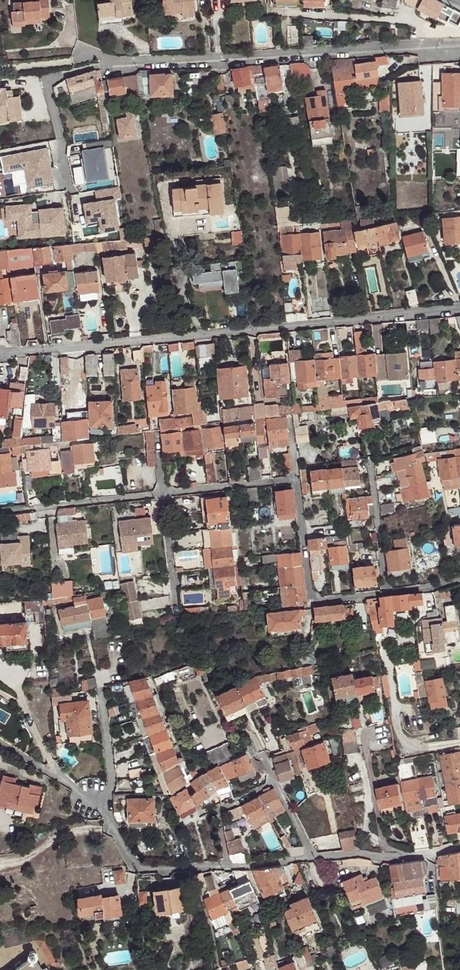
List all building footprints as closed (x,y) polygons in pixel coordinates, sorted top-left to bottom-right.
[(40,19),(49,18),(48,0),(38,0),(12,3),(13,11),(11,11),(12,26),(25,26),(25,24),(24,21),(40,19)] [(96,3),(99,25),(122,22),(122,20),(122,16),(131,15),(129,0),(109,0),(109,1),(96,3)] [(181,13),(181,16),(194,15),(193,7),(195,7),(194,0),(161,0),(163,14),(176,13),(176,9),(180,8),(181,13)] [(382,7),(396,8),(396,0),(383,0),(382,7)] [(437,0),(420,0),(417,5),(416,8),(436,18),(438,14),(437,14),(443,3),(437,0)] [(452,8),(443,3),(437,14),(438,14),(446,19),(452,8)] [(459,12),(452,8),(446,19),(453,23),(459,12)] [(289,48),(302,47),(300,27),(288,28),(289,48)] [(331,60),(338,113),(343,112),(342,104),(345,104),(343,88),(378,83),(376,64),(388,64),(388,57),(331,60)] [(305,62),(290,63),(292,78),(311,76),(310,68),(305,62)] [(251,66),(251,67),(252,72),(255,87),(255,89),(257,100),(269,99),(268,94),(284,92),(279,65),(264,68),(264,65),(251,66)] [(247,67),(232,70),(235,86),(240,85),(250,84),(247,67)] [(150,70),(140,71),(144,94),(144,96),(150,96),(150,74),(150,70)] [(140,71),(135,75),(137,90),(138,95),(144,94),(140,71)] [(173,95),(172,73),(150,74),(150,96),(173,95)] [(443,82),(444,106),(459,106),(459,73),(443,73),(443,82)] [(97,75),(66,80),(70,96),(72,101),(97,97),(103,131),(110,130),(106,111),(104,100),(102,81),(99,82),(97,75)] [(135,75),(123,77),(126,92),(133,91),(137,90),(135,75)] [(221,75),(217,76),(216,77),(216,82),(219,95),(224,94),(221,75)] [(123,77),(107,79),(110,95),(126,92),(123,77)] [(110,95),(107,79),(102,81),(104,100),(110,99),(110,95)] [(56,100),(70,96),(66,80),(53,89),(56,100)] [(420,81),(398,83),(401,115),(423,113),(420,81)] [(433,82),(433,111),(444,111),(444,106),(443,82),(433,82)] [(251,90),(250,84),(240,85),(241,92),(251,90)] [(0,89),(0,121),(21,120),(19,96),(12,96),(7,97),(6,91),(6,88),(0,89)] [(305,98),(312,140),(332,137),(325,90),(317,91),(318,96),(305,98)] [(231,95),(224,96),(226,109),(233,107),(231,95)] [(389,96),(380,96),(380,111),(389,111),(389,96)] [(104,100),(106,111),(111,110),(111,107),(113,107),(111,99),(110,99),(104,100)] [(269,99),(257,100),(258,111),(270,109),(269,99)] [(131,108),(118,110),(115,119),(118,137),(135,134),(131,108)] [(215,134),(225,132),(223,120),(222,112),(212,114),(215,134)] [(298,116),(288,117),(290,131),(301,129),(298,116)] [(344,147),(342,133),(333,135),(336,148),(344,147)] [(333,142),(332,137),(312,140),(313,146),(333,142)] [(0,157),(0,166),(2,173),(21,169),(24,186),(54,180),(48,147),(0,157)] [(81,150),(84,185),(107,183),(104,149),(81,150)] [(347,161),(345,151),(338,152),(340,162),(347,161)] [(287,166),(272,168),(276,194),(290,192),(287,166)] [(174,216),(223,213),(221,182),(195,184),(196,186),(172,188),(174,216)] [(97,202),(84,204),(87,221),(105,219),(107,231),(119,229),(114,199),(121,198),(119,187),(100,190),(102,201),(97,202)] [(354,206),(356,219),(360,219),(363,219),(361,205),(354,206)] [(32,206),(7,207),(7,223),(15,223),(16,240),(66,238),(65,207),(40,209),(41,214),(33,215),(32,206)] [(425,218),(443,216),(443,219),(459,217),(459,210),(423,213),(425,218)] [(443,219),(445,242),(459,241),(459,217),(443,219)] [(363,229),(375,226),(374,223),(373,218),(363,219),(360,219),(363,229)] [(105,219),(87,221),(88,226),(101,224),(102,231),(107,231),(105,219)] [(375,226),(378,239),(390,236),(391,240),(396,239),(399,238),(395,221),(380,225),(375,226)] [(321,258),(319,232),(319,228),(321,228),(320,222),(299,224),(299,230),(300,234),(302,254),(310,253),(310,259),(321,258)] [(355,248),(352,230),(350,222),(342,222),(343,231),(324,233),(327,258),(335,257),(335,255),(347,253),(347,249),(355,248)] [(366,242),(378,239),(375,226),(363,229),(355,231),(358,247),(367,245),(366,242)] [(242,238),(241,230),(231,230),(231,239),(242,238)] [(402,237),(407,256),(428,251),(423,232),(402,237)] [(302,254),(300,234),(281,235),(283,255),(302,254)] [(157,251),(156,236),(145,237),(147,252),(157,251)] [(378,239),(379,246),(391,243),(391,240),(390,236),(378,239)] [(145,237),(128,239),(128,246),(136,245),(147,252),(145,237)] [(128,239),(95,242),(96,250),(96,253),(103,252),(103,248),(128,246),(128,239)] [(381,253),(379,246),(378,239),(366,242),(367,245),(369,256),(381,253)] [(78,243),(75,244),(76,252),(81,251),(96,250),(95,242),(78,243)] [(70,244),(53,246),(55,260),(72,258),(71,254),(71,252),(70,244)] [(49,246),(34,247),(36,262),(51,260),(49,246)] [(9,268),(34,264),(32,248),(7,250),(9,268)] [(14,301),(11,277),(3,278),(1,269),(6,268),(6,270),(10,270),(9,268),(7,250),(0,250),(0,303),(14,301)] [(407,256),(408,262),(429,256),(428,251),(407,256)] [(125,255),(128,277),(139,276),(138,268),(137,262),(136,253),(125,255)] [(107,280),(128,277),(125,255),(104,258),(107,280)] [(239,289),(236,262),(213,264),(214,272),(207,272),(206,265),(192,266),(195,285),(200,284),(225,281),(225,286),(226,291),(239,289)] [(76,287),(74,270),(44,274),(46,290),(76,287)] [(75,272),(78,294),(99,291),(97,270),(75,272)] [(14,301),(39,298),(35,273),(11,277),(14,301)] [(225,286),(225,281),(200,284),(201,289),(225,286)] [(414,290),(406,292),(409,305),(418,302),(414,290)] [(314,312),(330,310),(328,297),(328,295),(312,297),(314,312)] [(328,297),(330,310),(343,309),(342,296),(328,297)] [(303,298),(284,300),(285,314),(304,312),(303,298)] [(233,320),(232,307),(217,308),(218,322),(233,320)] [(80,327),(79,314),(66,315),(66,318),(49,320),(51,334),(63,333),(63,329),(80,327)] [(438,318),(429,319),(430,327),(431,332),(439,331),(438,318)] [(429,319),(416,320),(417,329),(430,327),(429,319)] [(12,344),(20,347),(17,323),(9,324),(10,331),(7,331),(7,339),(11,339),(12,344)] [(368,375),(375,374),(373,354),(366,355),(365,343),(362,344),(360,331),(354,332),(355,350),(356,356),(358,376),(368,375)] [(193,341),(181,342),(182,350),(193,349),(193,341)] [(178,343),(167,343),(168,351),(179,350),(178,343)] [(206,344),(207,357),(214,356),(212,343),(206,344)] [(199,357),(207,357),(206,344),(205,344),(198,345),(199,357)] [(143,352),(142,346),(140,350),(133,351),(134,363),(144,362),(143,352)] [(314,360),(314,354),(299,355),(298,351),(291,352),(292,362),(295,362),(314,360)] [(408,377),(405,351),(386,353),(388,379),(408,377)] [(115,375),(113,353),(102,354),(103,375),(115,375)] [(388,379),(386,353),(373,354),(375,374),(375,377),(376,380),(388,379)] [(95,355),(84,356),(85,376),(97,376),(95,355)] [(356,356),(339,358),(341,378),(344,377),(352,377),(358,376),(356,356)] [(322,359),(314,360),(316,380),(324,379),(335,378),(333,358),(322,359)] [(316,380),(314,360),(295,362),(297,383),(297,386),(317,384),(316,380)] [(454,360),(434,362),(435,368),(436,382),(456,380),(454,360)] [(279,387),(287,386),(289,386),(287,362),(269,364),(271,378),(271,384),(278,383),(279,387)] [(220,398),(248,395),(245,366),(218,369),(220,398)] [(26,381),(28,367),(21,367),(20,380),(26,381)] [(121,369),(122,381),(139,380),(138,368),(121,369)] [(436,382),(435,368),(419,369),(421,389),(437,388),(436,382)] [(288,397),(287,386),(279,387),(278,383),(271,384),(271,378),(263,378),(265,399),(288,397)] [(139,380),(122,381),(123,391),(127,391),(132,390),(139,390),(139,380)] [(186,389),(195,388),(194,380),(185,381),(186,389)] [(156,386),(146,386),(149,415),(160,415),(160,411),(168,410),(165,382),(156,382),(156,386)] [(24,385),(9,383),(8,390),(23,391),(24,385)] [(196,404),(195,388),(186,389),(174,390),(176,413),(191,412),(197,411),(196,404)] [(8,390),(0,389),(0,416),(2,416),(3,406),(7,406),(8,390)] [(23,391),(8,390),(7,406),(22,408),(23,391)] [(140,398),(139,390),(132,390),(133,399),(140,398)] [(343,401),(342,395),(333,396),(333,402),(334,408),(343,407),(343,401)] [(408,406),(406,399),(390,401),(390,405),(391,408),(401,406),(402,408),(408,406)] [(89,402),(90,431),(112,430),(111,402),(89,402)] [(264,402),(254,403),(254,405),(255,412),(255,418),(266,416),(264,402)] [(376,403),(361,405),(348,406),(349,413),(350,417),(357,416),(359,427),(372,424),(372,421),(379,419),(376,403)] [(32,427),(51,426),(53,426),(53,404),(24,405),(22,419),(22,420),(32,419),(32,427)] [(204,424),(202,404),(196,404),(197,411),(191,412),(192,419),(197,418),(198,425),(201,425),(204,424)] [(294,407),(293,404),(276,406),(278,415),(285,414),(285,415),(293,414),(293,413),(294,413),(294,407)] [(318,404),(294,407),(294,413),(296,413),(299,413),(308,411),(319,410),(318,404)] [(255,412),(254,405),(223,409),(223,416),(255,412)] [(348,406),(343,407),(334,408),(330,408),(330,415),(349,413),(348,406)] [(67,412),(67,421),(87,419),(87,411),(67,412)] [(255,418),(255,412),(223,416),(223,422),(255,418)] [(13,438),(7,439),(8,447),(9,447),(12,447),(19,446),(22,420),(22,419),(15,418),(13,438)] [(192,419),(175,421),(176,428),(177,428),(181,427),(184,427),(197,425),(198,425),(197,418),(192,419)] [(288,438),(286,418),(267,420),(269,440),(276,439),(288,438)] [(67,421),(61,422),(61,426),(62,441),(88,438),(87,419),(67,421)] [(175,421),(175,420),(162,422),(163,429),(165,429),(176,428),(175,421)] [(259,457),(271,456),(270,445),(266,446),(263,422),(255,423),(257,439),(258,443),(259,457)] [(255,423),(224,427),(225,437),(226,446),(237,444),(236,436),(248,435),(249,440),(253,440),(253,444),(258,443),(257,439),(255,423)] [(136,424),(117,426),(117,435),(137,433),(136,424)] [(62,441),(61,426),(53,426),(51,426),(51,436),(52,442),(58,442),(62,441)] [(294,427),(297,443),(309,442),(307,426),(294,427)] [(435,426),(421,428),(424,444),(437,442),(436,438),(437,437),(435,426)] [(201,430),(203,447),(207,447),(223,445),(221,427),(205,429),(201,430)] [(196,455),(204,454),(204,453),(203,447),(201,430),(197,430),(184,432),(181,432),(183,449),(184,455),(196,453),(196,455)] [(152,431),(151,431),(143,432),(145,445),(153,444),(152,431)] [(163,452),(183,449),(181,432),(177,433),(166,434),(161,434),(163,452)] [(51,436),(20,440),(19,446),(21,446),(24,446),(47,443),(52,442),(51,436)] [(289,446),(288,438),(276,439),(277,446),(289,446)] [(58,442),(52,442),(47,443),(48,448),(27,450),(29,470),(31,470),(31,475),(49,474),(49,475),(62,474),(60,452),(58,442)] [(86,462),(94,461),(92,443),(72,446),(73,451),(74,463),(86,462)] [(153,451),(153,444),(145,445),(147,467),(155,467),(153,451)] [(21,446),(19,446),(12,447),(13,455),(21,454),(21,451),(21,446)] [(1,448),(1,454),(0,454),(0,483),(1,488),(17,486),(16,472),(12,473),(9,447),(8,447),(2,448),(1,448)] [(290,458),(289,447),(282,448),(283,458),(290,458)] [(425,459),(423,454),(422,450),(414,453),(402,456),(404,461),(406,471),(422,468),(420,460),(425,459)] [(60,452),(62,474),(75,472),(75,469),(74,463),(73,451),(60,452)] [(441,479),(459,476),(456,457),(455,457),(439,460),(441,479)] [(342,468),(344,486),(345,491),(345,492),(361,490),(357,459),(341,461),(342,467),(342,468)] [(398,462),(400,472),(406,471),(404,461),(398,462)] [(208,485),(217,484),(214,463),(211,463),(205,464),(208,485)] [(250,481),(262,480),(261,476),(260,466),(248,467),(250,481)] [(330,487),(344,486),(342,468),(342,467),(329,469),(325,469),(327,488),(330,487)] [(406,471),(410,485),(426,482),(422,468),(406,471)] [(300,470),(302,493),(308,493),(307,486),(305,476),(306,477),(305,469),(300,470)] [(312,489),(327,488),(325,469),(322,470),(310,471),(312,489)] [(400,472),(403,486),(410,485),(406,471),(400,472)] [(442,484),(459,482),(459,476),(441,479),(442,484)] [(426,482),(410,485),(413,499),(429,496),(426,482)] [(410,485),(403,486),(407,499),(413,499),(410,485)] [(295,510),(293,488),(275,491),(278,513),(295,510)] [(258,503),(257,493),(244,495),(246,504),(258,503)] [(363,496),(346,498),(347,506),(348,512),(348,517),(352,516),(352,519),(369,517),(369,514),(374,514),(371,495),(363,496)] [(207,499),(209,499),(209,496),(201,497),(202,510),(207,509),(207,499)] [(227,497),(209,499),(207,499),(207,509),(209,522),(229,520),(227,497)] [(393,512),(392,503),(379,505),(380,513),(393,512)] [(118,521),(120,543),(136,541),(136,543),(153,541),(150,517),(118,521)] [(53,522),(56,545),(71,543),(87,541),(84,519),(53,522)] [(205,522),(206,529),(209,529),(229,526),(229,520),(209,522),(205,522)] [(308,525),(310,536),(332,533),(331,527),(324,528),(324,523),(308,525)] [(442,526),(443,533),(448,532),(455,531),(454,525),(442,526)] [(209,529),(211,548),(231,545),(231,542),(230,530),(229,526),(209,529)] [(202,530),(204,548),(211,548),(209,529),(206,529),(202,530)] [(378,540),(376,529),(370,530),(371,541),(378,540)] [(16,541),(16,535),(15,531),(0,532),(0,542),(16,541)] [(367,546),(367,542),(351,544),(350,532),(347,532),(347,534),(348,544),(349,548),(367,546)] [(0,542),(0,563),(17,561),(17,564),(29,563),(27,534),(16,535),(16,541),(0,542)] [(335,564),(348,562),(346,545),(348,544),(347,534),(326,537),(326,542),(337,541),(338,545),(330,546),(331,564),(335,564)] [(318,548),(327,547),(326,542),(326,537),(308,539),(309,549),(318,548)] [(136,541),(120,543),(121,551),(137,549),(136,543),(136,541)] [(211,548),(213,568),(233,565),(233,563),(232,548),(231,545),(211,548)] [(203,549),(205,569),(208,568),(213,568),(211,548),(204,548),(203,549)] [(309,549),(310,557),(319,556),(318,548),(309,549)] [(387,551),(389,571),(411,568),(409,556),(408,552),(408,548),(393,550),(387,551)] [(301,564),(300,552),(283,554),(284,566),(301,564)] [(284,566),(283,554),(262,556),(263,560),(274,559),(278,558),(279,567),(284,566)] [(310,557),(311,564),(317,563),(318,571),(320,570),(319,556),(310,557)] [(304,584),(301,564),(284,566),(286,586),(304,584)] [(233,565),(213,568),(215,587),(228,586),(235,585),(234,568),(233,565)] [(375,579),(374,568),(373,566),(353,568),(355,585),(355,586),(354,587),(356,588),(357,587),(357,586),(374,584),(374,585),(375,586),(377,585),(377,584),(375,583),(375,579)] [(411,568),(389,571),(390,576),(412,573),(411,568)] [(53,580),(54,597),(73,594),(73,580),(53,580)] [(133,584),(119,587),(127,622),(141,619),(133,584)] [(306,604),(304,584),(286,586),(288,605),(306,604)] [(230,597),(228,586),(215,587),(216,598),(230,597)] [(448,588),(437,591),(441,600),(451,597),(448,588)] [(54,597),(47,598),(47,603),(75,599),(74,596),(73,594),(54,597)] [(420,594),(408,595),(409,605),(421,604),(420,594)] [(74,596),(75,599),(76,604),(58,608),(62,623),(76,620),(105,614),(101,596),(85,600),(84,595),(74,596)] [(408,595),(390,597),(391,609),(410,607),(409,605),(408,595)] [(378,606),(368,607),(372,628),(373,632),(381,632),(381,624),(392,623),(391,609),(390,597),(380,598),(381,606),(378,606)] [(35,622),(44,621),(43,607),(42,598),(24,599),(25,612),(34,612),(35,622)] [(425,644),(434,643),(435,650),(445,649),(443,641),(458,639),(453,604),(443,605),(445,621),(442,622),(442,619),(431,620),(432,629),(423,630),(425,644)] [(343,605),(313,607),(314,620),(352,617),(351,608),(343,608),(343,605)] [(298,610),(267,613),(268,630),(300,626),(298,610)] [(107,620),(105,614),(76,620),(78,627),(107,620)] [(27,640),(26,620),(20,621),(19,618),(10,619),(10,622),(5,622),(5,619),(0,620),(0,643),(6,642),(27,640)] [(78,627),(76,620),(62,623),(63,630),(78,627)] [(28,648),(27,640),(6,642),(6,650),(28,648)] [(332,661),(324,663),(325,670),(354,662),(352,655),(332,661)] [(204,673),(200,664),(194,667),(198,676),(202,674),(204,673)] [(311,665),(277,672),(277,676),(278,680),(300,675),(310,674),(312,673),(311,665)] [(161,676),(163,682),(175,679),(172,671),(161,675),(161,676)] [(416,672),(420,691),(424,691),(425,697),(428,696),(429,704),(432,703),(431,701),(447,698),(444,678),(435,679),(435,675),(427,677),(429,688),(424,689),(421,671),(416,672)] [(277,672),(254,676),(255,678),(256,678),(258,683),(275,680),(275,676),(277,676),(277,672)] [(353,679),(353,678),(352,673),(331,677),(337,704),(357,700),(353,679)] [(312,682),(310,674),(300,675),(301,684),(312,682)] [(371,675),(353,679),(357,700),(375,696),(371,675)] [(29,678),(30,690),(47,688),(46,677),(29,678)] [(79,678),(82,690),(88,689),(86,680),(85,677),(79,678)] [(152,694),(145,677),(129,681),(130,684),(136,699),(152,694)] [(86,680),(88,689),(89,689),(96,688),(95,678),(86,680)] [(236,687),(245,705),(255,701),(264,696),(258,683),(256,678),(255,678),(236,687)] [(50,682),(51,696),(63,694),(62,691),(55,692),(54,687),(53,684),(60,682),(60,680),(50,682)] [(130,701),(136,699),(130,684),(124,685),(130,701)] [(228,713),(245,705),(236,687),(216,696),(225,715),(228,713)] [(63,694),(51,696),(51,702),(65,699),(65,693),(63,694)] [(158,711),(152,694),(136,699),(137,702),(142,717),(158,711)] [(264,696),(255,701),(257,706),(258,706),(259,707),(265,704),(265,702),(267,702),(264,696)] [(448,705),(447,698),(431,701),(432,703),(432,708),(448,705)] [(67,717),(69,733),(69,734),(70,741),(92,738),(87,700),(60,704),(61,718),(67,717)] [(248,711),(248,712),(258,708),(257,706),(255,701),(245,705),(248,711)] [(137,719),(142,717),(137,702),(131,704),(137,719)] [(231,719),(248,711),(245,705),(228,713),(231,719)] [(165,728),(158,711),(142,717),(149,734),(165,728)] [(58,734),(69,733),(67,717),(61,718),(56,718),(58,734)] [(149,734),(142,717),(137,719),(143,736),(149,734)] [(431,719),(425,720),(427,732),(433,731),(431,719)] [(302,738),(304,744),(309,742),(313,741),(311,734),(319,730),(316,722),(298,729),(299,732),(302,738)] [(341,729),(342,737),(355,734),(354,727),(341,729)] [(171,746),(165,728),(149,734),(156,752),(171,746)] [(289,746),(290,748),(293,747),(288,736),(299,732),(298,729),(290,732),(289,731),(283,733),(289,746)] [(288,736),(293,747),(304,744),(302,738),(299,732),(288,736)] [(156,752),(149,734),(143,736),(144,740),(150,754),(156,752)] [(341,755),(338,736),(333,737),(336,756),(341,755)] [(356,738),(342,741),(344,752),(358,749),(356,738)] [(244,745),(246,750),(247,750),(251,756),(251,755),(258,754),(252,741),(244,745)] [(324,745),(323,741),(302,747),(308,766),(311,765),(325,761),(328,760),(324,745)] [(207,753),(213,765),(216,764),(229,758),(233,756),(227,744),(207,753)] [(178,763),(171,746),(156,752),(163,771),(178,763)] [(130,748),(118,752),(120,760),(132,757),(130,748)] [(233,756),(229,758),(230,760),(245,753),(249,761),(254,758),(251,755),(251,756),(247,750),(246,750),(233,756)] [(459,769),(459,751),(442,755),(445,772),(459,769)] [(163,771),(156,752),(150,754),(157,774),(163,771)] [(245,753),(230,760),(233,765),(237,775),(252,768),(249,761),(245,753)] [(432,759),(436,758),(436,754),(435,753),(412,757),(414,762),(414,763),(415,763),(415,765),(420,764),(420,762),(427,760),(426,758),(431,758),(432,759)] [(229,758),(216,764),(217,766),(220,771),(222,775),(225,781),(237,775),(233,765),(230,760),(229,758)] [(256,761),(254,758),(249,761),(252,768),(255,774),(256,775),(265,771),(264,770),(259,762),(256,761)] [(289,760),(275,764),(279,781),(294,777),(289,760)] [(327,767),(325,761),(311,765),(312,771),(327,767)] [(186,782),(178,763),(163,771),(171,793),(186,782)] [(188,766),(186,767),(192,778),(196,775),(191,765),(188,766)] [(214,768),(206,773),(215,790),(228,785),(225,781),(222,775),(220,771),(217,766),(214,768)] [(252,768),(237,775),(240,781),(255,774),(252,768)] [(130,778),(143,776),(142,769),(129,771),(130,778)] [(445,772),(448,788),(459,786),(459,769),(445,772)] [(171,793),(163,771),(157,774),(165,793),(171,793)] [(203,774),(198,777),(209,794),(212,799),(217,796),(215,790),(206,773),(203,774)] [(434,776),(417,780),(421,799),(437,796),(434,776)] [(198,777),(190,783),(194,792),(190,796),(194,804),(203,798),(209,794),(198,777)] [(305,779),(311,791),(316,789),(310,777),(305,779)] [(417,780),(401,783),(403,793),(404,799),(405,803),(421,799),(417,780)] [(34,814),(36,814),(40,795),(29,793),(30,787),(14,783),(2,781),(0,790),(0,806),(8,808),(34,814)] [(194,792),(190,783),(184,787),(185,789),(170,797),(178,813),(179,813),(194,804),(190,796),(194,792)] [(30,784),(30,787),(29,793),(40,795),(41,787),(30,784)] [(388,786),(392,805),(402,803),(402,799),(400,793),(398,784),(388,786)] [(228,785),(215,790),(217,796),(230,791),(228,785)] [(381,808),(391,805),(392,805),(388,786),(387,787),(377,789),(381,808)] [(448,788),(451,805),(459,803),(459,786),(448,788)] [(264,793),(258,797),(266,812),(273,809),(276,814),(276,813),(278,814),(283,811),(284,810),(284,809),(273,788),(271,790),(264,793)] [(212,799),(209,794),(203,798),(206,803),(212,799)] [(437,796),(421,799),(422,805),(428,804),(438,802),(437,796)] [(258,797),(241,806),(249,821),(266,812),(258,797)] [(137,799),(129,799),(129,820),(131,820),(151,820),(154,820),(153,799),(137,799)] [(421,799),(405,803),(407,814),(422,810),(421,805),(422,805),(421,799)] [(113,815),(116,822),(122,820),(119,812),(119,803),(112,803),(113,815)] [(196,810),(194,804),(179,813),(182,819),(198,810),(197,810),(196,810)] [(157,819),(170,816),(166,805),(156,807),(157,819)] [(33,820),(34,814),(8,808),(7,814),(33,820)] [(273,809),(266,812),(269,819),(272,818),(276,815),(276,814),(273,809)] [(269,819),(266,812),(249,821),(253,828),(270,819),(269,819)] [(449,832),(458,831),(459,830),(459,814),(446,816),(449,832)] [(225,834),(230,855),(237,853),(232,832),(225,834)] [(351,850),(358,848),(359,848),(356,836),(348,838),(351,850)] [(286,840),(282,842),(285,848),(290,848),(286,840)] [(303,855),(303,846),(290,848),(285,848),(290,856),(303,855)] [(439,856),(439,860),(441,879),(459,877),(459,851),(439,856)] [(233,863),(245,862),(243,854),(241,852),(237,853),(230,855),(230,857),(233,863)] [(421,861),(403,863),(406,880),(423,876),(422,870),(421,861)] [(299,871),(304,880),(305,879),(312,894),(320,891),(308,862),(296,863),(299,871)] [(403,863),(391,864),(394,882),(406,880),(403,863)] [(281,866),(274,867),(282,884),(288,882),(281,866)] [(274,867),(254,870),(258,883),(263,895),(264,896),(267,894),(283,887),(282,884),(274,867)] [(114,871),(116,884),(125,883),(123,870),(114,871)] [(233,871),(214,870),(216,877),(233,879),(236,878),(233,871)] [(186,880),(194,879),(193,875),(192,871),(177,872),(178,879),(186,879),(186,880)] [(238,884),(250,879),(247,871),(233,871),(236,878),(237,882),(238,884)] [(301,884),(304,880),(299,871),(297,876),(294,883),(297,885),(301,884)] [(203,877),(201,873),(193,875),(194,879),(198,889),(206,887),(203,877)] [(369,897),(383,893),(377,877),(365,880),(363,873),(344,879),(352,905),(364,901),(363,898),(369,896),(369,897)] [(207,890),(217,886),(212,874),(203,877),(206,887),(207,890)] [(423,876),(406,880),(394,882),(397,898),(427,893),(426,891),(423,876)] [(239,909),(259,900),(250,879),(238,884),(235,886),(229,888),(239,909)] [(305,894),(310,894),(304,880),(301,884),(305,894)] [(158,912),(185,907),(181,887),(155,892),(158,912)] [(286,894),(283,887),(267,894),(270,900),(286,894)] [(229,911),(230,913),(239,909),(229,888),(220,892),(229,911)] [(433,889),(426,891),(427,893),(429,903),(435,901),(433,889)] [(224,913),(229,911),(220,892),(204,899),(212,919),(224,913)] [(138,893),(139,904),(146,903),(145,894),(145,893),(138,893)] [(384,896),(383,893),(369,897),(369,896),(363,898),(364,901),(364,903),(384,896)] [(103,916),(120,913),(118,896),(103,898),(102,894),(79,899),(81,914),(95,911),(96,917),(103,916)] [(294,903),(290,904),(291,907),(284,910),(291,926),(299,922),(300,925),(301,924),(317,918),(308,897),(294,903)] [(186,914),(185,907),(158,912),(159,918),(165,917),(166,920),(181,918),(180,914),(186,914)] [(229,922),(233,920),(230,913),(229,911),(224,913),(227,923),(229,922)] [(121,918),(120,913),(103,916),(104,921),(121,918)] [(299,922),(291,926),(294,934),(304,930),(301,924),(300,925),(299,922)] [(43,939),(25,942),(31,951),(34,951),(40,946),(38,944),(44,941),(43,939)] [(56,960),(44,941),(38,944),(40,946),(51,963),(56,960)] [(330,958),(337,954),(333,944),(325,947),(330,958)] [(307,946),(300,948),(301,949),(305,960),(312,957),(311,956),(307,946)] [(35,959),(36,958),(37,955),(36,953),(34,951),(31,951),(29,953),(28,956),(29,958),(13,969),(43,969),(35,959)] [(313,964),(315,963),(320,961),(318,956),(315,955),(311,956),(312,957),(313,959),(312,960),(313,964)] [(56,960),(51,963),(56,969),(57,969),(62,967),(57,959),(56,960)] [(250,967),(247,959),(235,962),(237,969),(240,969),(250,967)] [(295,961),(279,967),(280,969),(298,969),(295,961)]
